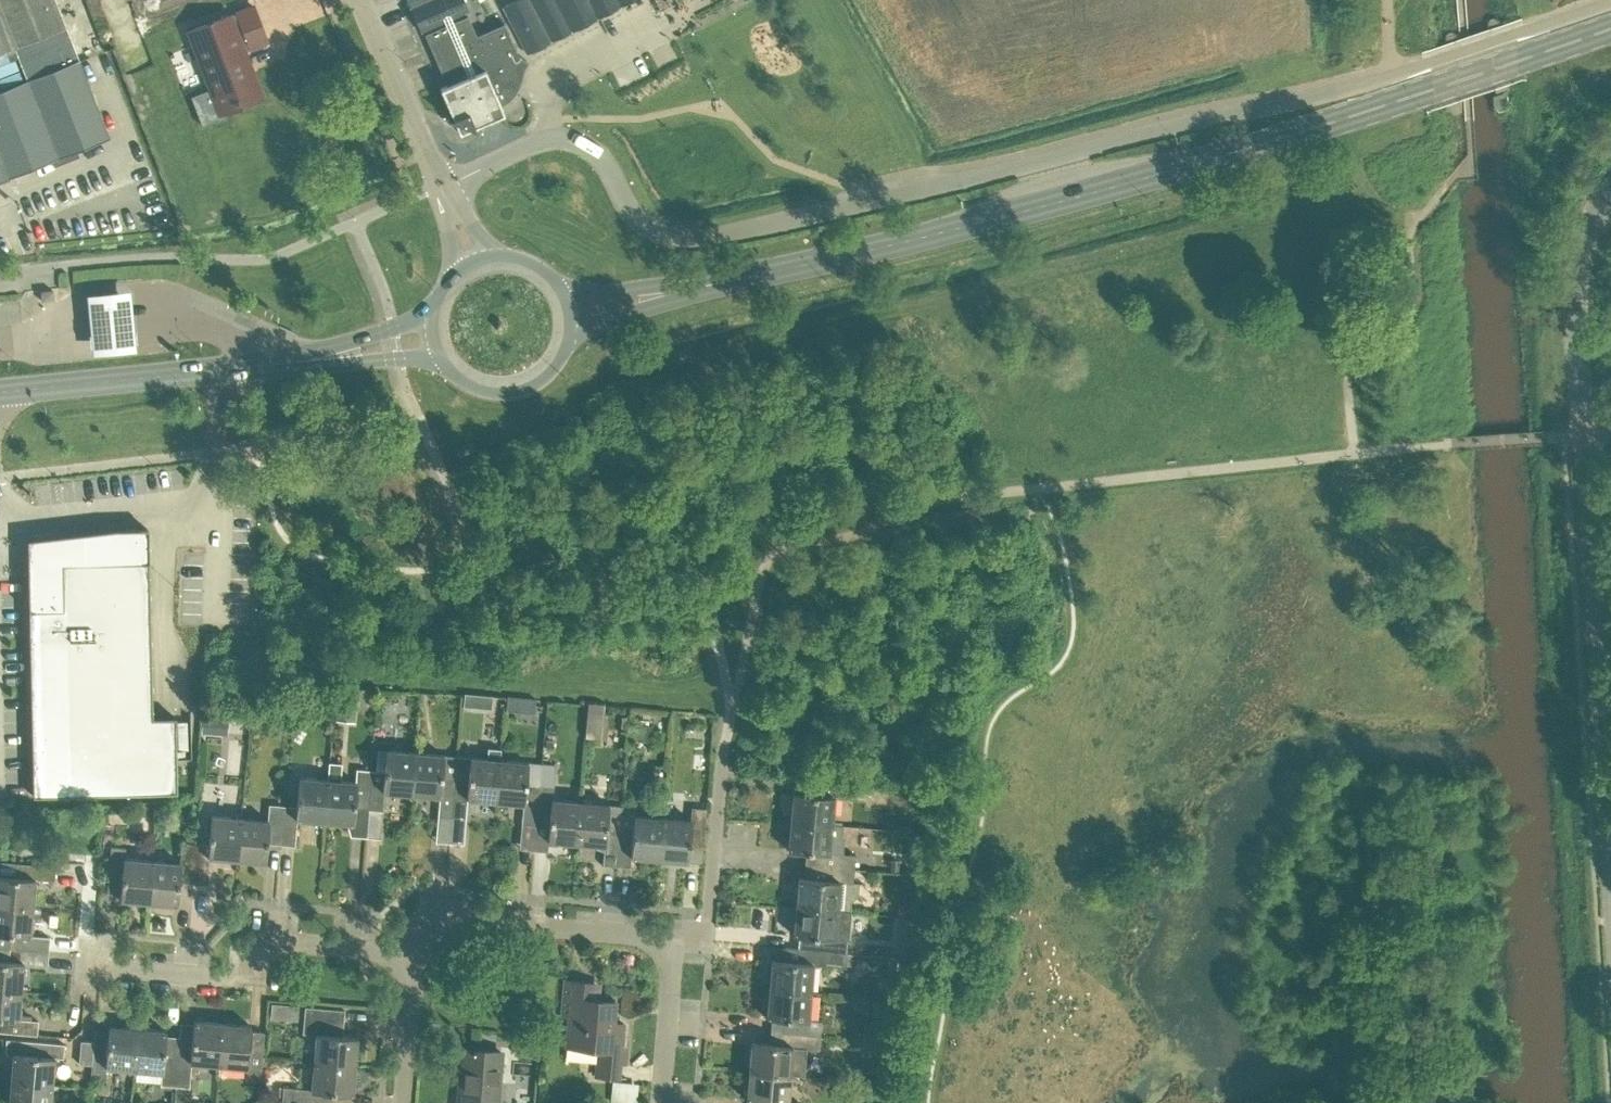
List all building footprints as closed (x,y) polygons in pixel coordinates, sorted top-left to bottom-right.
[(110,137),(56,0),(0,0),(0,52),(14,47),(27,79),(0,89),(0,180),(110,137)] [(423,30),(447,85),(440,88),(453,117),(449,119),(476,130),(475,126),(504,113),(501,105),(509,100),(513,96),(519,87),(521,82),(525,67),(527,63),(528,62),(518,54),(504,22),(477,35),(466,11),(469,10),(465,0),(407,0),(421,31),(423,30)] [(503,6),(527,52),(627,0),(514,0),(503,6)] [(210,87),(190,95),(201,125),(223,117),(220,111),(261,96),(244,50),(267,41),(253,6),(189,30),(210,87)] [(53,289),(40,291),(41,299),(53,298),(53,289)] [(132,296),(89,300),(94,359),(138,356),(132,296)] [(141,490),(141,479),(117,480),(117,491),(141,490)] [(28,566),(33,795),(177,792),(176,758),(176,741),(174,741),(152,742),(151,717),(147,527),(115,527),(116,539),(59,540),(60,565),(28,566)] [(353,692),(338,690),(336,720),(351,721),(353,692)] [(473,706),(474,693),(464,692),(464,694),(463,705),(473,706)] [(507,695),(507,696),(506,709),(516,710),(518,697),(518,696),(507,695)] [(591,702),(591,734),(607,734),(607,702),(591,702)] [(226,726),(227,716),(211,715),(211,725),(215,731),(223,731),(226,726)] [(181,722),(182,748),(192,747),(191,722),(181,722)] [(633,723),(631,739),(650,741),(652,725),(633,723)] [(467,798),(495,801),(500,749),(488,748),(487,759),(471,757),(457,756),(452,816),(465,818),(467,798)] [(372,770),(368,810),(382,811),(384,791),(411,793),(414,752),(386,750),(384,771),(372,770)] [(414,752),(411,793),(439,796),(438,815),(451,816),(457,756),(414,752)] [(499,760),(495,801),(523,803),(522,823),(535,824),(539,785),(526,784),(528,762),(499,760)] [(329,762),(328,779),(324,821),(354,824),(355,808),(368,810),(372,770),(357,769),(356,782),(340,781),(342,763),(329,762)] [(284,805),(280,845),(295,846),(297,819),(324,821),(328,779),(300,777),(297,807),(284,805)] [(790,821),(831,824),(833,797),(846,798),(848,784),(809,780),(808,794),(792,793),(790,821)] [(539,785),(535,824),(548,825),(547,840),(576,843),(580,802),(552,799),(553,786),(539,785)] [(602,865),(616,866),(620,827),(621,809),(608,808),(609,804),(595,803),(580,802),(576,843),(604,845),(602,865)] [(240,818),(237,859),(266,862),(267,843),(280,845),(284,805),(270,804),(268,820),(240,818)] [(635,807),(622,806),(621,809),(620,827),(616,866),(630,867),(631,856),(659,859),(663,817),(634,815),(635,807)] [(690,820),(663,817),(659,859),(701,862),(706,808),(691,807),(690,820)] [(196,844),(193,883),(207,884),(210,857),(237,859),(240,818),(212,815),(209,845),(196,844)] [(816,852),(815,865),(854,869),(855,855),(828,852),(830,837),(840,838),(841,825),(831,824),(790,821),(787,850),(816,852)] [(103,840),(113,840),(114,822),(103,822),(103,840)] [(148,902),(178,904),(180,881),(193,883),(196,844),(182,842),(180,863),(152,860),(148,902)] [(119,899),(148,902),(152,860),(124,858),(125,848),(110,846),(106,885),(106,892),(120,893),(119,899)] [(16,864),(0,862),(0,905),(31,908),(34,880),(53,882),(54,867),(16,864)] [(854,869),(815,865),(814,879),(798,877),(796,906),(850,911),(851,899),(857,895),(858,884),(859,884),(859,882),(853,882),(854,869)] [(47,951),(48,938),(29,936),(31,908),(0,905),(0,934),(10,935),(8,948),(47,951)] [(910,915),(911,906),(898,905),(898,914),(910,915)] [(804,936),(803,949),(846,953),(850,911),(796,906),(793,935),(804,936)] [(871,941),(874,915),(854,913),(851,939),(871,941)] [(916,957),(919,918),(904,916),(900,956),(916,957)] [(21,991),(23,963),(46,965),(47,951),(8,948),(7,961),(0,961),(0,989),(21,991)] [(784,948),(783,961),(771,960),(769,988),(810,992),(812,965),(845,968),(846,953),(803,949),(784,948)] [(610,1022),(611,1000),(594,999),(595,986),(587,986),(587,982),(561,980),(559,1016),(565,1016),(563,1046),(595,1048),(592,1075),(616,1077),(621,1023),(610,1022)] [(781,1031),(819,1035),(820,1020),(808,1019),(810,992),(769,988),(766,1017),(782,1019),(781,1031)] [(36,1035),(37,1021),(18,1020),(21,991),(0,989),(0,1032),(36,1035)] [(824,1022),(836,1023),(838,1004),(826,1002),(824,1022)] [(313,1062),(354,1066),(357,1037),(341,1035),(344,1011),(305,1007),(302,1034),(316,1035),(313,1062)] [(174,1086),(189,1087),(191,1062),(218,1065),(222,1024),(193,1021),(191,1049),(178,1048),(174,1086)] [(222,1024),(218,1065),(245,1068),(244,1080),(259,1081),(263,1043),(249,1042),(251,1027),(222,1024)] [(106,1067),(133,1070),(137,1029),(108,1026),(106,1041),(93,1040),(93,1042),(91,1065),(90,1079),(105,1081),(106,1067)] [(159,1084),(174,1086),(178,1048),(164,1046),(165,1031),(137,1029),(133,1070),(160,1072),(159,1084)] [(748,1070),(789,1074),(792,1046),(818,1049),(819,1035),(781,1031),(780,1044),(751,1041),(748,1070)] [(10,1082),(51,1085),(54,1058),(63,1059),(64,1045),(14,1041),(10,1082)] [(91,1065),(93,1042),(80,1041),(78,1064),(91,1065)] [(455,1102),(495,1102),(500,1052),(465,1049),(461,1096),(455,1095),(455,1102)] [(302,1102),(320,1102),(321,1091),(351,1094),(354,1066),(313,1062),(311,1090),(282,1087),(281,1101),(302,1102)] [(800,1102),(787,1101),(789,1074),(748,1070),(746,1099),(761,1100),(761,1102),(800,1102)] [(533,1092),(535,1076),(522,1074),(520,1090),(533,1092)] [(615,1102),(640,1102),(640,1081),(616,1081),(615,1102)] [(51,1085),(10,1082),(8,1102),(50,1102),(51,1085)]
